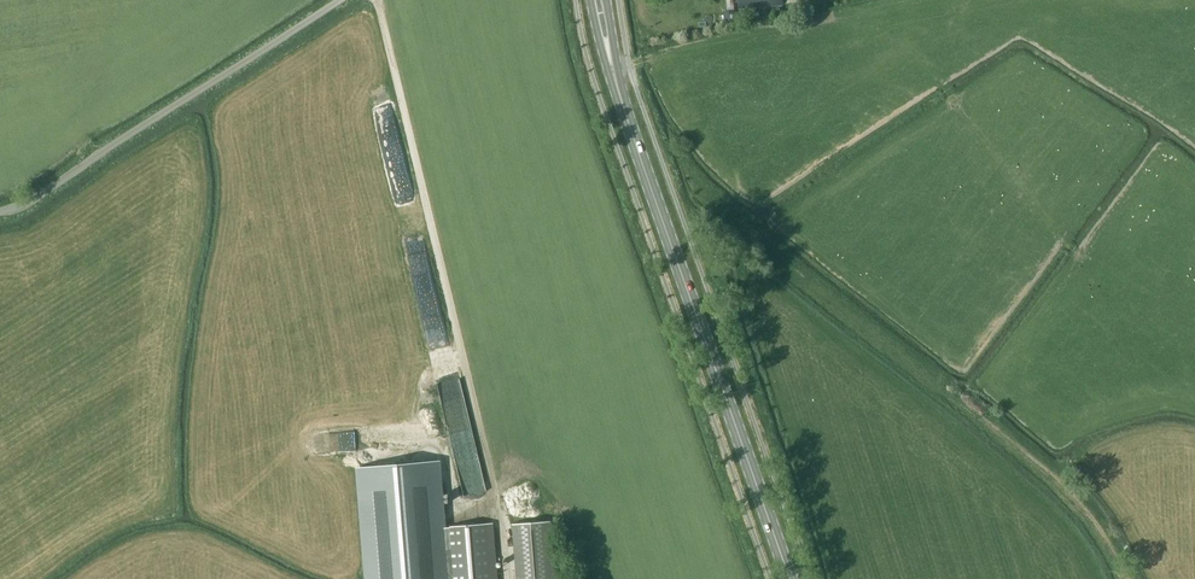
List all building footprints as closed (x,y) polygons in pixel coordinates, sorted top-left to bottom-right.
[(782,0),(738,0),(739,9),(782,6),(782,0)] [(734,12),(723,13),(724,24),(736,22),(734,12)] [(718,22),(717,13),(709,14),(709,23),(718,22)] [(493,525),(446,528),(441,460),(355,467),(364,578),(498,578),(493,525)] [(550,521),(513,524),(517,578),(555,578),(550,521)]
